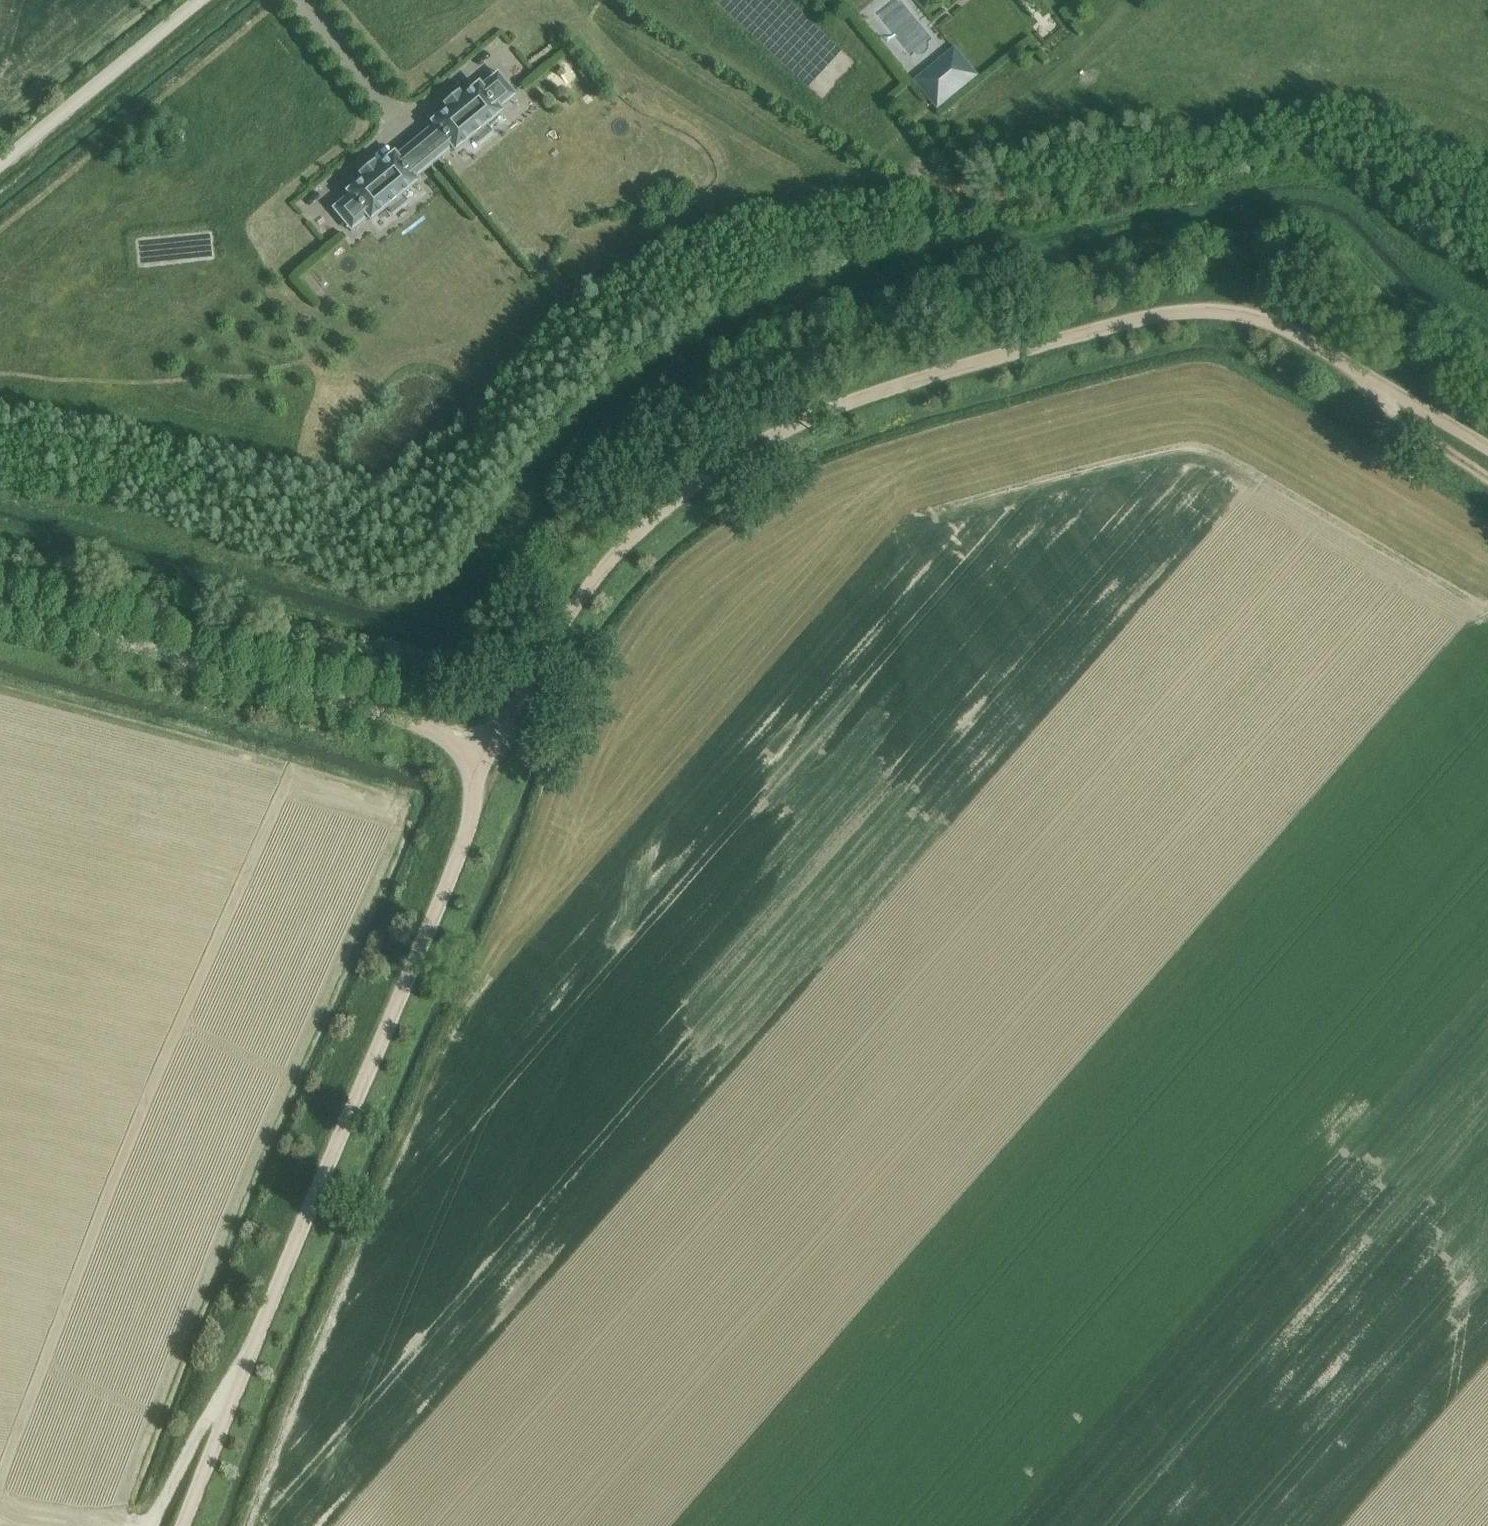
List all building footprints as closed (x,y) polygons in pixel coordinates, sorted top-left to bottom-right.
[(930,0),(871,0),(915,54),(951,26),(930,0)] [(416,142),(432,162),(451,146),(455,150),(471,137),(477,144),(491,133),(485,126),(501,112),(498,108),(513,95),(497,76),(482,88),(478,84),(432,122),(435,127),(416,142)] [(350,196),(335,209),(351,228),(366,216),(370,220),(386,206),(391,212),(391,213),(392,214),(406,202),(405,201),(400,195),(416,182),(413,178),(432,162),(416,142),(397,158),(393,154),(347,192),(350,196)]
